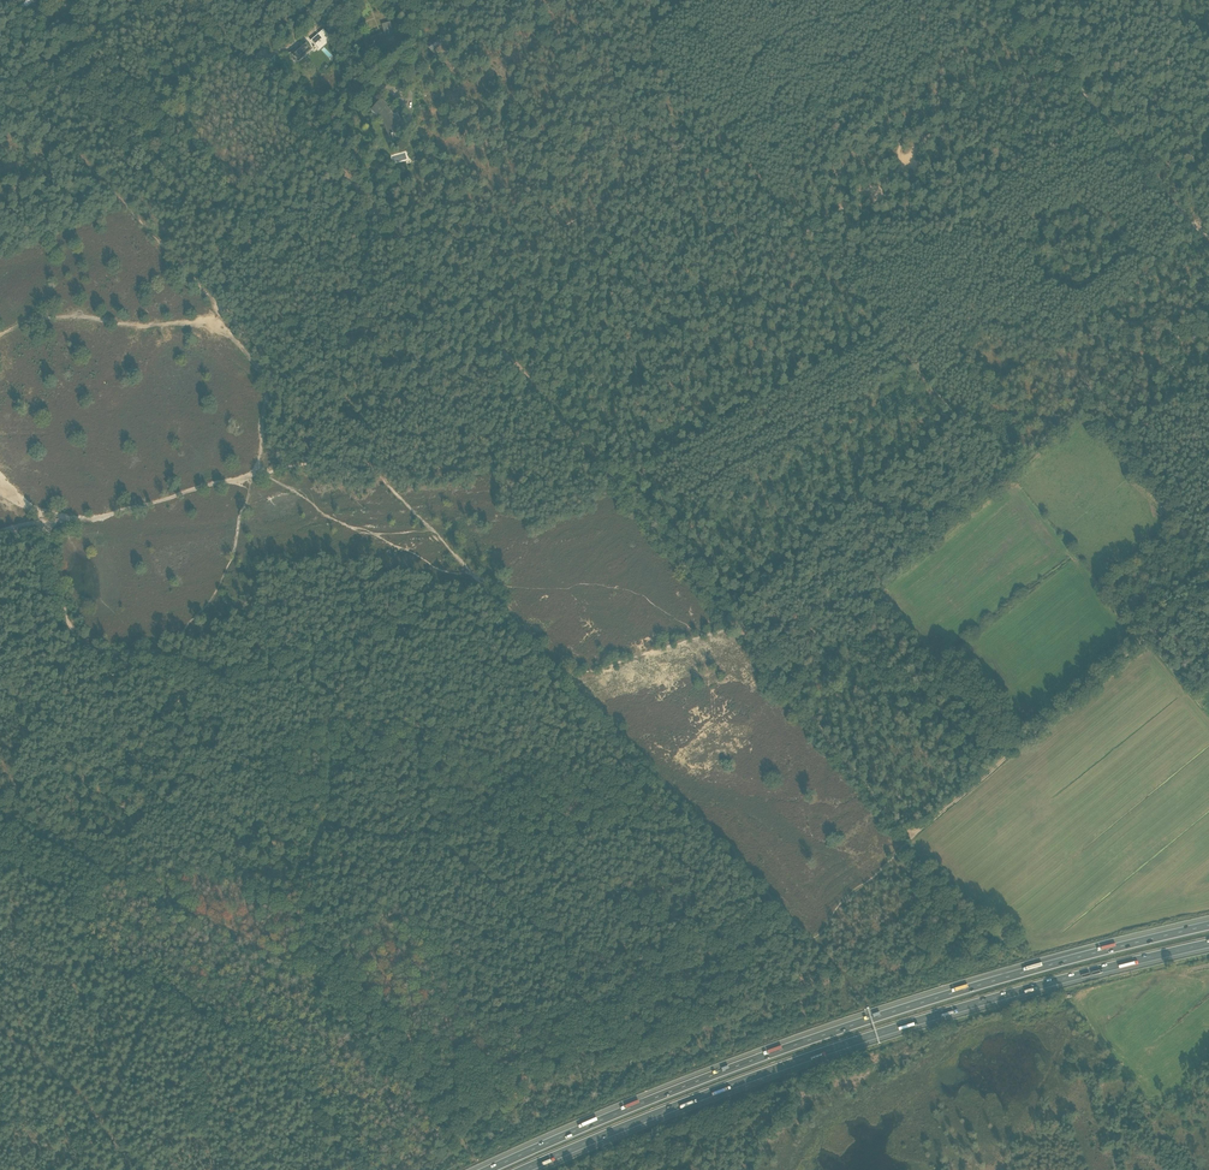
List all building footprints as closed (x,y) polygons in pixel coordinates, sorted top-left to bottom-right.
[(309,8),(304,16),(309,20),(315,11),(309,8)] [(369,36),(365,38),(362,39),(366,48),(373,45),(372,44),(374,43),(376,48),(386,44),(384,40),(394,37),(390,22),(382,25),(385,34),(382,35),(381,34),(370,38),(369,36)] [(324,30),(312,41),(315,45),(315,46),(313,47),(314,48),(316,47),(329,36),(324,30)] [(438,36),(426,45),(432,53),(444,44),(438,36)] [(297,60),(298,61),(312,49),(312,50),(313,50),(307,43),(306,43),(307,44),(299,51),(295,49),(294,51),(288,54),(290,53),(292,57),(293,56),(295,58),(294,58),(296,60),(297,60)] [(395,113),(391,115),(390,114),(389,112),(388,111),(387,109),(386,108),(387,107),(380,100),(371,110),(378,116),(379,114),(381,115),(382,116),(383,118),(384,119),(385,120),(386,122),(387,123),(387,124),(387,126),(388,126),(386,127),(389,136),(399,132),(398,130),(397,128),(397,126),(396,124),(395,122),(399,121),(398,119),(397,117),(396,115),(395,113)] [(391,157),(394,163),(403,159),(400,153),(391,157)]
